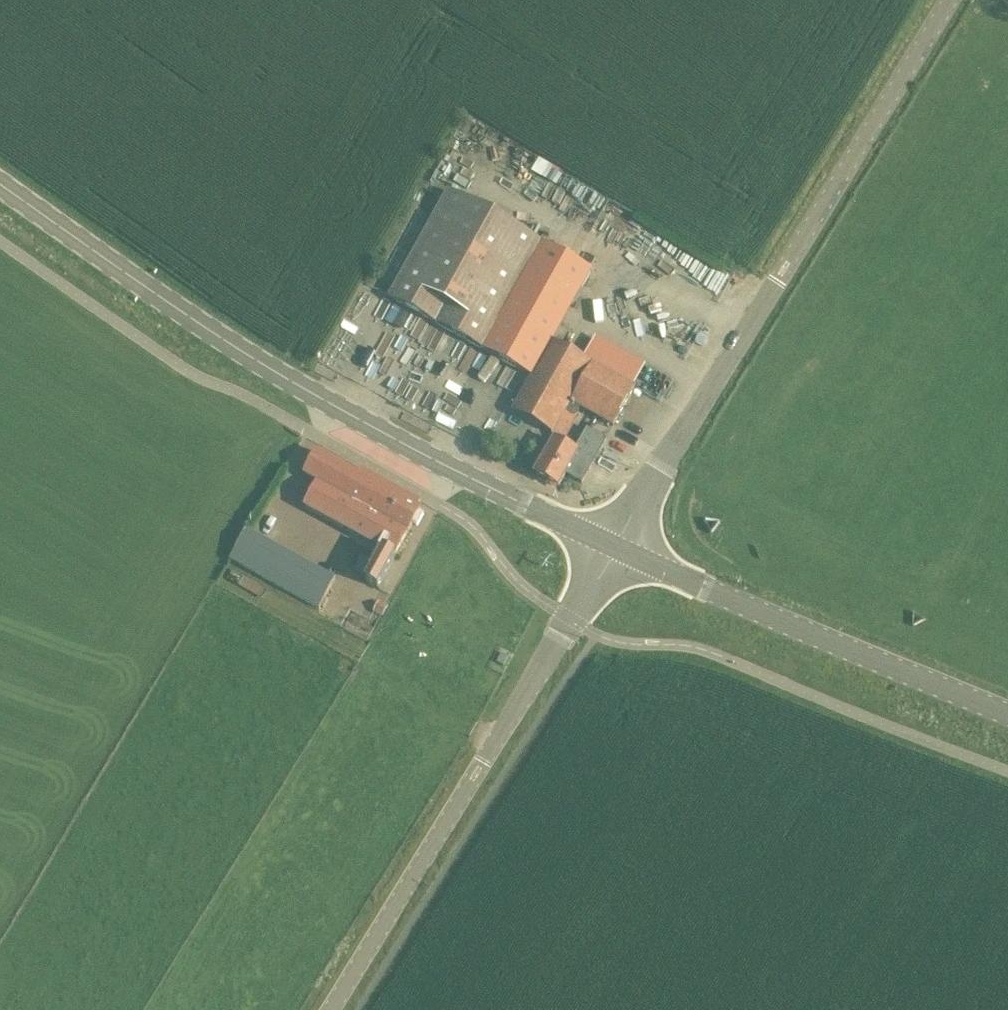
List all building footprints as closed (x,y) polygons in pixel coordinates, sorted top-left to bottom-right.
[(613,426),(635,387),(550,342),(590,269),(445,190),(387,298),(532,377),(513,411),(553,434),(565,413),(575,418),(581,408),(613,426)] [(582,484),(607,439),(588,429),(575,451),(556,440),(536,475),(537,476),(537,480),(545,484),(549,482),(559,488),(566,475),(582,484)] [(361,474),(317,451),(304,476),(318,483),(304,509),(379,549),(371,562),(376,565),(366,582),(379,588),(422,507),(406,498),(408,494),(363,469),(361,474)] [(318,609),(335,580),(246,530),(229,560),(318,609)]
